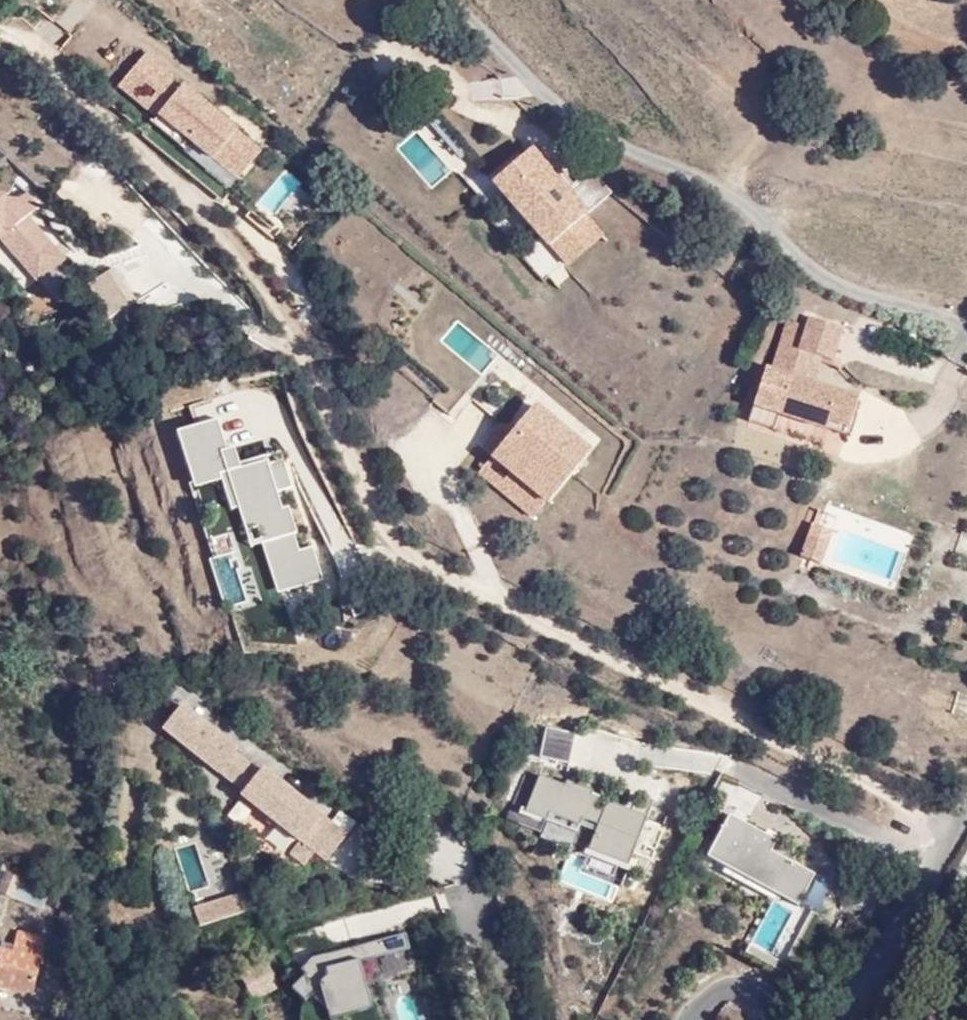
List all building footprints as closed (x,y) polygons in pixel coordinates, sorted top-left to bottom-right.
[(147,52),(118,86),(236,184),(265,149),(147,52)] [(535,147),(491,183),(563,271),(607,235),(535,147)] [(608,195),(595,175),(577,187),(562,163),(556,167),(585,210),(608,195)] [(32,280),(40,281),(65,260),(32,221),(34,199),(25,189),(18,194),(0,193),(0,243),(32,280)] [(10,267),(22,289),(32,284),(20,261),(10,267)] [(806,329),(800,351),(822,358),(833,361),(842,331),(809,321),(806,329)] [(857,399),(793,379),(792,381),(770,374),(767,384),(761,382),(749,421),(775,430),(779,416),(825,430),(828,422),(847,428),(857,399)] [(538,523),(593,453),(524,401),(468,470),(538,523)] [(222,419),(178,431),(195,490),(227,481),(247,550),(263,545),(277,593),(323,580),(313,545),(305,548),(278,456),(236,468),(222,419)] [(811,535),(800,559),(818,567),(828,542),(811,535)] [(209,561),(224,607),(247,600),(232,554),(209,561)] [(348,835),(263,769),(261,772),(236,752),(239,749),(183,705),(162,731),(244,795),(242,798),(301,844),(292,856),(304,865),(313,854),(326,863),(348,835)] [(545,724),(540,753),(564,757),(569,728),(545,724)] [(632,865),(648,809),(535,777),(526,812),(545,818),(539,839),(632,865)] [(228,817),(250,830),(261,813),(239,800),(228,817)] [(813,870),(769,852),(776,837),(723,814),(702,863),(798,904),(813,870)] [(646,819),(638,844),(651,848),(659,823),(646,819)] [(274,827),(263,844),(283,857),(294,841),(274,827)] [(20,883),(4,875),(0,885),(0,906),(13,910),(20,883)] [(43,892),(20,883),(13,910),(34,919),(43,892)] [(197,926),(252,913),(247,891),(192,904),(197,926)] [(435,918),(321,952),(327,971),(346,965),(354,993),(396,981),(400,993),(452,978),(435,918)] [(21,959),(27,937),(10,933),(5,955),(21,959)] [(27,937),(21,959),(5,955),(4,961),(0,960),(0,1006),(40,1015),(56,942),(27,937)] [(242,980),(253,1001),(279,987),(268,966),(242,980)] [(410,993),(392,999),(398,1019),(418,1019),(410,993)] [(299,1010),(301,1019),(323,1019),(321,1007),(299,1010)]
